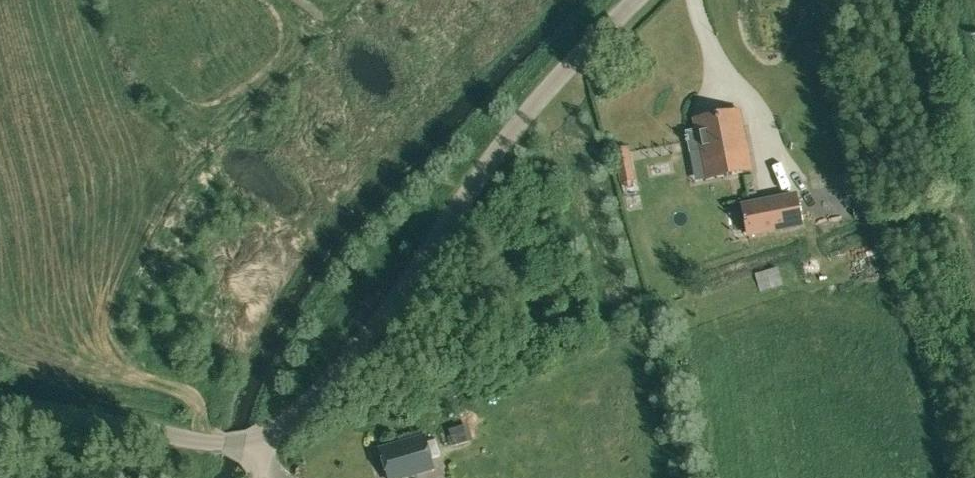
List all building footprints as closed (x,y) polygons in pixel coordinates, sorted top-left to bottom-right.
[(692,118),(694,129),(685,131),(686,136),(685,136),(686,142),(687,142),(689,153),(699,151),(702,165),(736,158),(733,142),(741,140),(738,127),(730,128),(727,111),(692,118)] [(739,170),(772,164),(767,142),(756,144),(758,158),(738,162),(739,170)] [(772,164),(731,174),(736,191),(777,180),(772,164)] [(619,172),(621,183),(635,181),(633,169),(619,172)] [(855,197),(848,172),(812,182),(819,207),(855,197)] [(748,235),(801,224),(795,195),(743,205),(748,235)] [(837,220),(834,206),(820,209),(823,223),(837,220)] [(456,444),(468,441),(463,424),(451,427),(453,434),(447,436),(450,445),(456,444)] [(437,428),(427,429),(430,447),(440,446),(437,428)] [(417,472),(413,458),(429,453),(424,437),(380,450),(388,477),(398,477),(417,472)]
